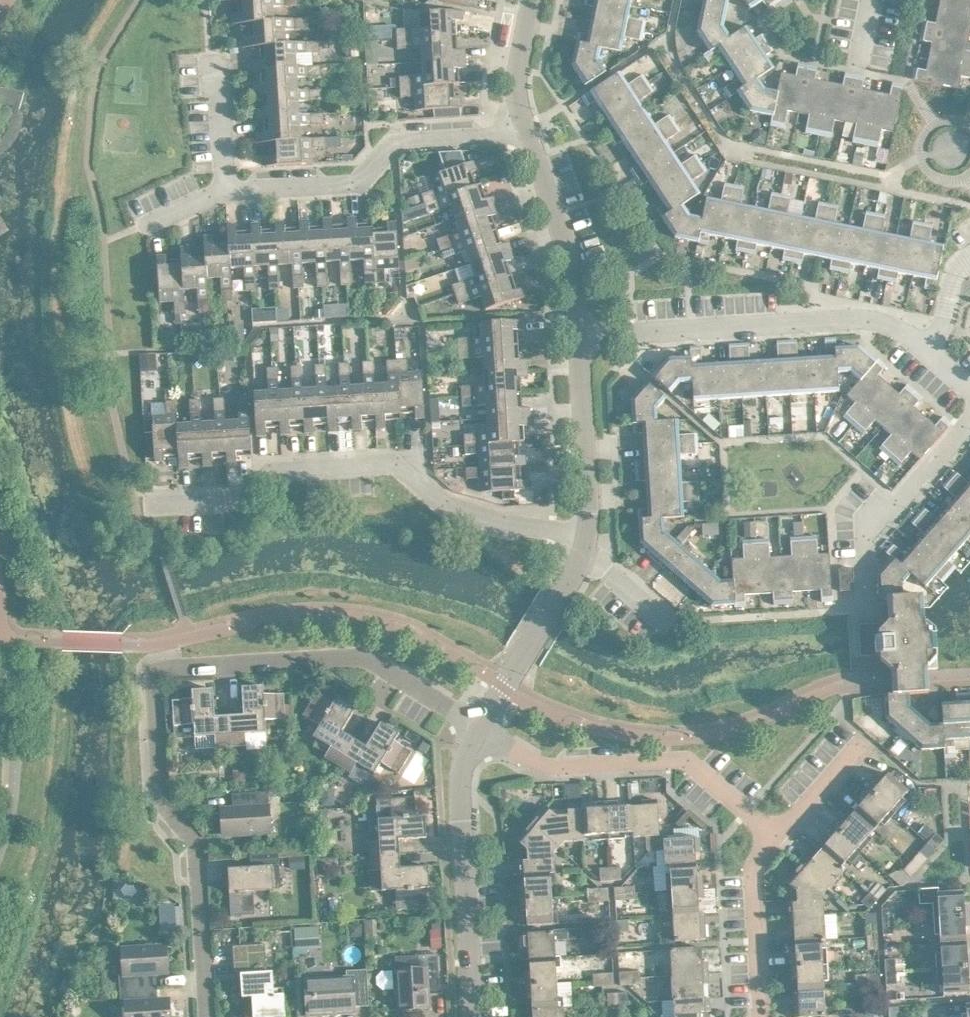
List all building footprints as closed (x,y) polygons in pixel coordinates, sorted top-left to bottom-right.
[(252,16),(252,15),(278,13),(302,11),(301,0),(241,0),(242,7),(234,7),(235,17),(252,16)] [(594,13),(647,24),(649,14),(632,11),(634,0),(597,0),(594,13)] [(942,3),(969,9),(969,0),(942,0),(942,3)] [(700,25),(713,44),(714,45),(735,31),(734,30),(727,20),(730,6),(705,1),(700,25)] [(400,22),(400,32),(460,28),(459,13),(466,13),(466,3),(423,6),(424,20),(400,22)] [(925,24),(969,33),(969,9),(942,3),(939,17),(927,14),(925,24)] [(246,40),(263,39),(263,38),(289,37),(289,36),(288,23),(312,21),(311,11),(302,11),(278,13),(252,15),(252,16),(253,30),(245,31),(246,40)] [(582,25),(580,35),(605,40),(605,41),(625,45),(628,30),(645,34),(647,24),(594,13),(591,27),(582,25)] [(399,18),(368,18),(369,32),(399,31),(399,18)] [(726,48),(734,60),(772,35),(767,27),(759,32),(750,19),(734,30),(735,31),(714,45),(713,44),(705,49),(711,58),(726,48)] [(932,50),(969,58),(969,44),(969,33),(925,24),(923,34),(935,36),(932,50)] [(414,41),(415,55),(469,52),(468,43),(461,43),(460,28),(400,32),(401,42),(414,41)] [(381,33),(369,33),(370,57),(382,57),(381,33)] [(257,63),(264,63),(264,62),(300,60),(300,59),(299,46),(323,45),(322,34),(289,36),(289,37),(263,38),(263,39),(264,53),(256,54),(257,63)] [(605,40),(580,35),(575,58),(589,78),(610,65),(602,53),(605,41),(605,40)] [(733,91),(741,85),(740,85),(761,71),(762,71),(778,61),(769,48),(777,43),(772,35),(734,60),(742,72),(727,82),(733,91)] [(362,42),(350,43),(351,51),(362,50),(362,42)] [(932,50),(929,64),(917,61),(915,72),(962,82),(965,70),(969,71),(969,58),(932,50)] [(403,70),(403,80),(457,76),(457,77),(463,77),(462,61),(470,61),(469,52),(415,55),(416,69),(403,70)] [(791,104),(802,106),(811,59),(802,57),(799,68),(785,65),(781,84),(782,84),(777,109),(776,109),(774,118),(788,121),(791,104)] [(258,87),(266,87),(266,86),(302,84),(302,83),(301,70),(325,69),(324,58),(300,59),(300,60),(264,62),(264,63),(265,77),(258,78),(258,87)] [(809,126),(822,128),(833,75),(819,72),(821,61),(811,59),(802,106),(813,108),(809,126)] [(599,94),(607,105),(652,75),(646,67),(631,77),(623,65),(585,90),(591,99),(599,94)] [(838,113),(849,115),(858,68),(849,66),(846,78),(833,75),(822,128),(835,131),(838,113)] [(856,135),(869,138),(880,85),(866,82),(868,70),(858,68),(849,115),(860,117),(856,135)] [(753,105),(776,109),(777,109),(782,84),(781,84),(769,82),(762,71),(761,71),(740,85),(741,85),(753,105)] [(607,123),(612,131),(650,106),(642,94),(657,84),(652,75),(607,105),(615,117),(607,123)] [(457,76),(403,80),(404,90),(417,89),(418,103),(437,102),(464,100),(464,91),(458,92),(457,77),(457,76)] [(880,85),(869,138),(882,140),(885,123),(897,125),(907,78),(896,76),(894,88),(880,85)] [(260,111),(267,111),(267,110),(303,108),(303,107),(302,94),(326,93),(325,82),(302,83),(302,84),(266,86),(266,87),(267,101),(259,102),(260,111)] [(464,100),(437,102),(438,111),(464,109),(464,100)] [(261,135),(274,134),(305,132),(305,131),(304,118),(328,117),(327,106),(303,107),(303,108),(267,110),(267,111),(268,125),(261,126),(261,135)] [(625,134),(633,145),(678,116),(673,107),(658,117),(650,106),(612,131),(617,139),(625,134)] [(633,163),(638,171),(677,146),(669,134),(684,124),(678,116),(633,145),(641,157),(633,163)] [(757,129),(755,136),(768,138),(770,125),(763,123),(757,129)] [(274,134),(275,149),(270,149),(270,159),(317,156),(316,141),(329,141),(328,130),(305,131),(305,132),(274,134)] [(858,145),(856,158),(865,160),(868,147),(858,145)] [(652,174),(660,185),(705,156),(699,147),(684,157),(677,146),(638,171),(644,179),(652,174)] [(425,187),(428,196),(479,179),(479,178),(475,165),(480,163),(477,154),(433,169),(438,182),(425,187)] [(660,203),(665,211),(686,197),(686,198),(703,186),(695,174),(710,164),(705,156),(660,185),(668,197),(660,203)] [(766,162),(765,171),(774,173),(775,163),(766,162)] [(789,166),(787,177),(795,178),(797,167),(789,166)] [(713,228),(727,231),(738,178),(728,176),(725,194),(710,191),(706,211),(701,235),(711,237),(713,228)] [(458,211),(499,198),(497,189),(489,192),(484,177),(479,178),(479,179),(428,196),(405,204),(406,216),(433,207),(432,205),(454,198),(458,211)] [(739,243),(749,245),(758,200),(744,198),(747,180),(738,178),(727,231),(741,234),(739,243)] [(884,185),(882,194),(889,196),(892,187),(884,185)] [(760,237),(774,240),(785,188),(775,186),(771,203),(758,200),(749,245),(758,247),(760,237)] [(411,191),(415,201),(428,196),(425,187),(411,191)] [(786,253),(796,255),(805,210),(791,207),(794,190),(785,188),(774,240),(788,243),(786,253)] [(807,247),(821,250),(832,197),(822,195),(819,213),(805,210),(796,255),(805,257),(807,247)] [(678,231),(701,235),(706,211),(693,208),(686,198),(686,197),(665,211),(678,231)] [(833,262),(843,264),(852,220),(838,217),(841,199),(832,197),(821,250),(835,253),(833,262)] [(440,232),(443,242),(500,223),(495,208),(502,206),(499,198),(458,211),(463,224),(440,232)] [(855,257),(868,259),(879,207),(870,205),(866,222),(852,220),(843,264),(853,266),(855,257)] [(881,272),(890,274),(899,229),(885,226),(889,209),(879,207),(868,259),(883,262),(881,272)] [(350,210),(351,218),(353,253),(354,253),(367,253),(369,277),(379,276),(375,222),(376,222),(376,216),(360,217),(360,210),(350,210)] [(326,212),(327,219),(329,255),(330,255),(343,254),(345,278),(355,277),(354,253),(353,253),(351,218),(336,219),(336,211),(326,212)] [(302,213),(303,221),(305,256),(306,256),(319,256),(321,279),(331,279),(330,255),(329,255),(327,219),(312,220),(312,213),(302,213)] [(278,215),(279,222),(281,258),(282,258),(295,257),(297,281),(308,280),(306,256),(305,256),(303,221),(288,222),(288,214),(278,215)] [(902,266),(916,269),(926,216),(917,214),(913,232),(899,229),(890,274),(900,276),(902,266)] [(254,216),(255,224),(258,259),(271,258),(273,282),(284,282),(282,258),(281,258),(279,222),(264,223),(264,215),(254,216)] [(390,221),(376,222),(375,222),(379,276),(389,275),(388,262),(402,261),(400,215),(390,215),(390,221)] [(926,216),(916,269),(930,272),(928,281),(939,284),(948,239),(932,236),(936,218),(926,216)] [(230,217),(231,235),(232,235),(234,261),(247,260),(249,284),(260,283),(258,259),(255,224),(240,224),(240,217),(230,217)] [(469,244),(474,257),(515,243),(512,235),(505,237),(500,223),(443,242),(447,251),(469,244)] [(207,229),(208,246),(209,246),(210,272),(211,272),(224,271),(226,295),(236,294),(234,261),(232,235),(231,235),(217,236),(216,228),(207,229)] [(184,240),(184,253),(185,253),(188,293),(201,292),(202,306),(213,305),(211,272),(210,272),(209,246),(208,246),(194,246),(193,239),(184,240)] [(455,278),(459,287),(515,268),(510,254),(518,252),(515,243),(474,257),(478,270),(455,278)] [(185,253),(184,253),(170,254),(170,248),(160,249),(163,295),(177,294),(178,307),(189,307),(188,293),(185,253)] [(515,268),(459,287),(462,297),(485,289),(489,303),(530,289),(527,280),(520,283),(515,268)] [(338,297),(327,298),(327,302),(327,311),(339,310),(338,297)] [(292,301),(280,301),(280,306),(281,313),(292,313),(292,301)] [(327,302),(319,302),(319,311),(327,311),(327,302)] [(461,332),(462,342),(522,338),(521,323),(528,322),(528,313),(484,316),(485,330),(461,332)] [(202,316),(189,317),(189,326),(203,326),(202,316)] [(247,316),(239,317),(240,334),(248,334),(248,328),(247,316)] [(282,322),(273,322),(273,333),(283,333),(282,322)] [(842,385),(841,366),(840,366),(839,340),(840,340),(839,331),(828,331),(829,349),(815,350),(817,386),(842,385)] [(793,388),(817,386),(815,350),(801,351),(800,333),(790,334),(793,388)] [(770,389),(793,388),(790,334),(780,334),(781,352),(767,353),(770,389)] [(746,391),(770,389),(767,353),(753,354),(752,336),(742,337),(746,391)] [(722,392),(746,391),(742,337),(732,337),(734,355),(719,356),(722,392)] [(486,350),(487,364),(531,361),(530,353),(522,353),(522,338),(462,342),(462,352),(486,350)] [(697,394),(722,392),(719,356),(705,357),(704,339),(693,340),(694,349),(695,349),(696,375),(697,394)] [(854,365),(863,373),(864,374),(880,355),(880,354),(862,339),(840,340),(839,340),(840,366),(841,366),(854,365)] [(683,375),(696,375),(695,349),(694,349),(671,351),(655,369),(674,386),(683,375)] [(391,377),(378,378),(377,378),(380,414),(379,414),(379,421),(389,421),(388,413),(404,412),(404,407),(403,407),(400,352),(390,353),(391,377)] [(410,352),(400,352),(403,407),(404,407),(418,406),(419,411),(428,411),(425,365),(411,365),(410,352)] [(846,410),(856,418),(892,378),(881,368),(889,359),(881,352),(880,354),(880,355),(864,374),(863,373),(850,389),(858,396),(846,410)] [(367,378),(354,379),(353,379),(356,415),(355,415),(355,423),(365,422),(364,415),(379,414),(380,414),(377,378),(378,378),(376,354),(366,355),(367,378)] [(343,380),(330,381),(329,381),(332,417),(331,417),(332,424),(341,424),(341,416),(355,415),(356,415),(353,379),(354,379),(353,355),(342,356),(343,380)] [(319,381),(306,382),(308,418),(307,418),(308,426),(317,425),(317,418),(331,417),(332,417),(329,381),(330,381),(329,357),(318,357),(319,381)] [(295,383),(282,384),(284,420),(283,420),(284,427),(293,426),(293,419),(307,418),(308,418),(306,382),(305,358),(294,359),(295,383)] [(282,384),(281,360),(270,360),(271,384),(257,385),(260,429),(269,428),(269,420),(283,420),(284,420),(282,384)] [(464,379),(465,390),(525,386),(524,371),(531,370),(531,361),(487,364),(488,378),(464,379)] [(634,393),(636,416),(661,415),(661,414),(660,401),(669,391),(650,374),(634,393)] [(878,414),(886,421),(918,385),(911,378),(903,387),(892,378),(856,418),(866,427),(878,414)] [(882,442),(892,450),(928,410),(917,400),(925,391),(918,385),(886,421),(894,428),(882,442)] [(489,398),(490,412),(533,409),(533,400),(525,401),(525,386),(465,390),(465,400),(489,398)] [(242,413),(229,414),(228,414),(231,450),(230,450),(230,458),(240,457),(239,449),(255,448),(251,389),(241,389),(242,413)] [(218,415),(205,416),(204,416),(207,451),(206,452),(206,459),(216,458),(215,451),(230,450),(231,450),(228,414),(229,414),(227,390),(217,391),(218,415)] [(182,447),(182,461),(192,460),(191,452),(206,452),(207,451),(204,416),(205,416),(203,392),(193,392),(194,416),(181,417),(180,417),(182,447)] [(167,448),(182,447),(180,417),(181,417),(179,393),(169,394),(170,408),(155,408),(158,455),(167,454),(167,448)] [(443,402),(434,403),(434,415),(443,414),(443,402)] [(712,406),(706,413),(717,424),(723,417),(712,406)] [(467,427),(468,437),(522,434),(522,435),(527,434),(527,419),(534,418),(533,409),(490,412),(491,426),(467,427)] [(928,410),(892,450),(902,459),(914,445),(923,453),(955,417),(946,410),(938,419),(928,410)] [(646,426),(647,440),(701,436),(700,426),(682,428),(681,413),(661,414),(661,415),(636,416),(636,426),(646,426)] [(747,418),(732,419),(733,430),(747,430),(747,418)] [(482,447),(483,460),(483,461),(523,458),(523,459),(529,458),(528,449),(523,449),(522,435),(522,434),(468,437),(468,448),(482,447)] [(638,454),(639,464),(684,461),(683,447),(701,446),(701,436),(647,440),(648,454),(638,454)] [(483,461),(483,460),(469,461),(470,472),(483,471),(484,485),(506,484),(517,483),(530,482),(530,473),(524,473),(523,459),(523,458),(483,461)] [(649,473),(650,488),(704,484),(703,474),(685,475),(684,461),(639,464),(639,474),(649,473)] [(882,461),(877,467),(883,472),(888,467),(882,461)] [(952,472),(969,488),(969,475),(958,465),(952,472)] [(949,502),(969,520),(969,488),(952,472),(945,479),(959,491),(949,502)] [(517,483),(506,484),(506,492),(518,492),(517,483)] [(641,502),(642,512),(667,511),(667,512),(687,510),(686,495),(704,494),(704,484),(650,488),(651,502),(641,502)] [(920,508),(961,544),(969,533),(969,520),(949,502),(940,513),(927,501),(920,508)] [(927,527),(918,538),(952,568),(959,561),(951,554),(961,544),(920,508),(914,515),(927,527)] [(643,536),(661,552),(678,533),(668,524),(667,512),(667,511),(642,512),(643,536)] [(759,515),(747,516),(748,530),(760,530),(759,515)] [(806,515),(797,515),(797,529),(807,529),(806,515)] [(722,517),(706,517),(706,528),(722,528),(722,517)] [(691,519),(680,531),(686,536),(696,524),(691,519)] [(820,529),(806,530),(810,584),(824,583),(825,595),(835,594),(833,546),(821,547),(820,529)] [(795,549),(783,549),(786,597),(796,597),(795,585),(810,584),(806,530),(794,531),(795,549)] [(772,532),(758,533),(762,587),(776,586),(777,598),(786,597),(783,549),(773,550),(772,532)] [(661,552),(697,584),(714,565),(678,533),(661,552)] [(738,598),(737,598),(738,600),(748,600),(748,588),(762,587),(758,533),(746,534),(747,552),(735,552),(735,559),(736,571),(736,573),(737,573),(738,598)] [(888,545),(895,551),(895,550),(914,567),(914,568),(928,581),(938,569),(946,576),(952,568),(918,538),(908,548),(895,537),(888,545)] [(881,592),(890,592),(889,591),(907,590),(906,577),(914,568),(914,567),(895,550),(895,551),(880,568),(881,592)] [(735,559),(727,559),(727,571),(736,571),(735,559)] [(842,562),(843,584),(857,583),(856,561),(842,562)] [(715,599),(737,598),(738,598),(737,573),(736,573),(724,573),(714,565),(697,584),(715,599)] [(895,676),(895,687),(895,688),(912,687),(931,686),(931,671),(930,659),(932,659),(940,650),(938,623),(930,616),(927,616),(925,589),(907,590),(889,591),(890,592),(891,616),(881,626),(881,632),(877,632),(879,649),(883,649),(883,653),(894,664),(895,676)] [(247,708),(233,709),(234,740),(250,739),(249,727),(269,726),(268,713),(289,712),(287,686),(267,687),(266,679),(245,680),(247,708)] [(234,740),(233,709),(218,710),(216,682),(195,683),(195,692),(175,693),(176,707),(177,718),(197,717),(198,730),(218,729),(219,741),(234,740)] [(328,750),(341,758),(357,732),(345,724),(359,700),(341,689),(336,697),(319,686),(306,708),(323,718),(317,730),(334,740),(328,750)] [(947,742),(948,751),(958,751),(957,733),(969,732),(969,700),(969,686),(959,687),(959,696),(944,697),(946,717),(946,716),(948,742),(947,742)] [(889,712),(906,727),(923,708),(913,700),(912,687),(895,688),(895,687),(887,687),(889,712)] [(175,693),(168,693),(169,708),(176,707),(175,693)] [(924,743),(947,742),(948,742),(946,716),(946,717),(933,717),(923,708),(906,727),(924,743)] [(357,732),(341,758),(354,766),(360,756),(378,767),(384,756),(402,766),(415,744),(397,734),(402,726),(384,715),(369,739),(357,732)] [(248,764),(236,764),(236,776),(248,775),(248,764)] [(879,775),(871,783),(898,807),(908,795),(905,791),(911,784),(892,767),(882,778),(879,775)] [(337,778),(322,778),(323,798),(337,798),(337,778)] [(867,795),(858,805),(877,823),(883,816),(887,819),(898,807),(871,783),(863,792),(867,795)] [(236,787),(236,801),(228,801),(229,828),(274,825),(272,785),(236,787)] [(370,833),(371,849),(403,847),(402,832),(430,831),(428,809),(420,810),(418,790),(393,791),(394,811),(381,812),(382,832),(370,833)] [(650,843),(652,845),(662,834),(662,829),(660,793),(644,794),(645,799),(634,800),(636,826),(636,831),(649,830),(650,843)] [(628,826),(636,826),(634,800),(621,801),(620,796),(609,797),(611,832),(628,831),(628,826)] [(595,833),(611,832),(609,797),(598,797),(598,802),(585,803),(584,803),(586,829),(587,829),(595,828),(595,833)] [(587,834),(587,829),(586,829),(584,803),(585,803),(585,798),(570,799),(571,809),(560,809),(549,800),(535,817),(562,841),(566,835),(587,834)] [(845,812),(838,821),(864,845),(875,832),(871,829),(877,823),(858,805),(849,816),(845,812)] [(557,846),(562,841),(535,817),(520,833),(530,843),(531,854),(521,854),(522,868),(527,868),(558,866),(557,846)] [(928,817),(921,825),(930,834),(937,826),(928,817)] [(834,833),(824,843),(844,860),(850,854),(853,857),(864,845),(838,821),(830,830),(834,833)] [(931,836),(938,843),(947,833),(939,826),(931,836)] [(668,859),(673,859),(673,858),(699,857),(698,847),(703,846),(702,831),(667,833),(662,834),(652,845),(654,847),(667,846),(668,859)] [(812,850),(804,859),(831,882),(848,863),(844,860),(824,843),(815,853),(812,850)] [(922,845),(914,855),(922,862),(930,852),(922,845)] [(242,861),(231,861),(232,873),(234,909),(258,908),(256,884),(284,882),(282,858),(282,846),(253,848),(254,860),(242,861)] [(403,847),(371,849),(372,864),(384,863),(385,884),(398,883),(400,903),(425,901),(424,881),(433,881),(431,859),(403,861),(403,847)] [(308,849),(292,850),(292,862),(308,862),(308,849)] [(922,862),(914,855),(905,864),(913,871),(922,862)] [(669,868),(670,884),(705,882),(705,870),(700,871),(699,857),(673,858),(673,859),(673,867),(669,868)] [(791,896),(792,910),(827,908),(826,888),(831,882),(804,859),(789,876),(800,884),(800,896),(791,896)] [(623,860),(613,861),(614,874),(624,873),(623,860)] [(614,874),(613,861),(603,861),(603,874),(614,874)] [(900,864),(892,868),(903,879),(907,879),(913,871),(905,864),(900,864)] [(558,876),(558,866),(527,868),(528,881),(523,882),(524,893),(555,891),(554,876),(558,876)] [(881,876),(873,886),(881,893),(889,883),(881,876)] [(628,893),(627,880),(617,881),(618,894),(628,893)] [(638,880),(627,880),(628,893),(639,892),(638,880)] [(611,881),(601,882),(602,895),(612,894),(611,881)] [(602,895),(601,882),(591,882),(591,895),(602,895)] [(675,900),(676,909),(702,907),(702,906),(701,894),(706,893),(705,882),(670,884),(671,900),(675,900)] [(937,912),(969,910),(969,898),(967,899),(966,884),(941,886),(941,882),(922,883),(922,898),(936,897),(937,912)] [(881,893),(873,886),(864,895),(872,902),(881,893)] [(555,906),(555,891),(524,893),(524,904),(529,904),(530,919),(561,917),(560,906),(555,906)] [(885,902),(885,915),(896,915),(895,902),(885,902)] [(702,907),(676,909),(677,926),(664,927),(664,937),(678,936),(678,935),(709,933),(707,906),(702,906),(702,907)] [(797,921),(798,935),(824,933),(824,934),(829,933),(827,908),(792,910),(792,921),(797,921)] [(943,937),(969,935),(968,922),(969,921),(969,910),(937,912),(938,928),(943,928),(943,937)] [(896,915),(885,915),(886,928),(897,927),(896,915)] [(444,916),(433,917),(434,942),(445,942),(444,916)] [(869,918),(870,930),(880,930),(879,917),(869,918)] [(313,920),(297,921),(298,939),(310,939),(314,938),(313,920)] [(527,953),(532,953),(558,951),(558,950),(557,933),(584,932),(584,921),(556,923),(556,925),(526,927),(527,953)] [(880,930),(870,930),(871,943),(881,942),(880,930)] [(794,949),(795,960),(830,958),(829,942),(825,942),(824,934),(824,933),(798,935),(799,948),(794,949)] [(940,962),(969,960),(969,947),(969,935),(943,937),(944,946),(939,946),(940,962)] [(268,937),(236,939),(237,953),(238,968),(244,968),(245,991),(255,990),(256,1012),(288,1010),(287,981),(277,982),(276,965),(270,965),(269,951),(268,937)] [(121,967),(122,981),(159,979),(158,966),(167,965),(166,939),(124,941),(126,967),(121,967)] [(310,939),(298,939),(298,951),(310,945),(310,942),(310,939)] [(673,943),(675,969),(711,966),(710,955),(705,955),(704,941),(673,943)] [(400,982),(401,1003),(432,1001),(431,984),(443,983),(440,947),(420,949),(420,962),(399,963),(399,964),(384,965),(379,971),(380,978),(385,983),(400,982)] [(528,966),(529,978),(560,976),(559,961),(563,961),(563,950),(558,950),(558,951),(532,953),(533,966),(528,966)] [(888,953),(888,966),(899,965),(898,952),(888,953)] [(800,971),(801,984),(801,985),(827,983),(827,974),(831,974),(830,958),(795,960),(795,972),(800,971)] [(940,962),(941,979),(946,978),(946,988),(969,986),(969,960),(940,962)] [(308,973),(310,1008),(358,1006),(357,1000),(371,999),(369,963),(349,964),(350,970),(308,973)] [(643,964),(633,965),(633,978),(644,977),(643,964)] [(633,978),(633,965),(622,966),(623,979),(633,978)] [(899,965),(888,966),(889,978),(900,978),(899,965)] [(616,966),(606,967),(607,979),(617,979),(616,966)] [(675,969),(676,994),(707,992),(707,991),(707,978),(711,978),(711,966),(675,969)] [(607,979),(606,967),(596,967),(597,980),(607,979)] [(872,968),(873,981),(883,980),(883,967),(872,968)] [(534,989),(535,1003),(566,1001),(565,991),(561,991),(560,976),(529,978),(529,989),(534,989)] [(122,981),(123,996),(128,995),(129,1016),(170,1016),(169,992),(160,993),(159,979),(122,981)] [(801,984),(796,985),(798,1011),(824,1010),(824,1016),(849,1016),(848,1008),(829,1009),(827,983),(801,985),(801,984)] [(631,985),(620,986),(621,999),(631,998),(631,985)] [(621,999),(620,986),(610,987),(611,999),(621,999)] [(675,1016),(704,1016),(703,1006),(713,1005),(712,991),(707,991),(707,992),(676,994),(678,1013),(675,1016)] [(965,1016),(969,1016),(969,997),(969,995),(951,996),(952,1010),(965,1009),(965,1016)] [(884,997),(867,998),(868,1016),(885,1016),(884,997)] [(582,1014),(580,1012),(567,1013),(566,1001),(535,1003),(536,1013),(531,1013),(531,1016),(580,1016),(582,1014)]
